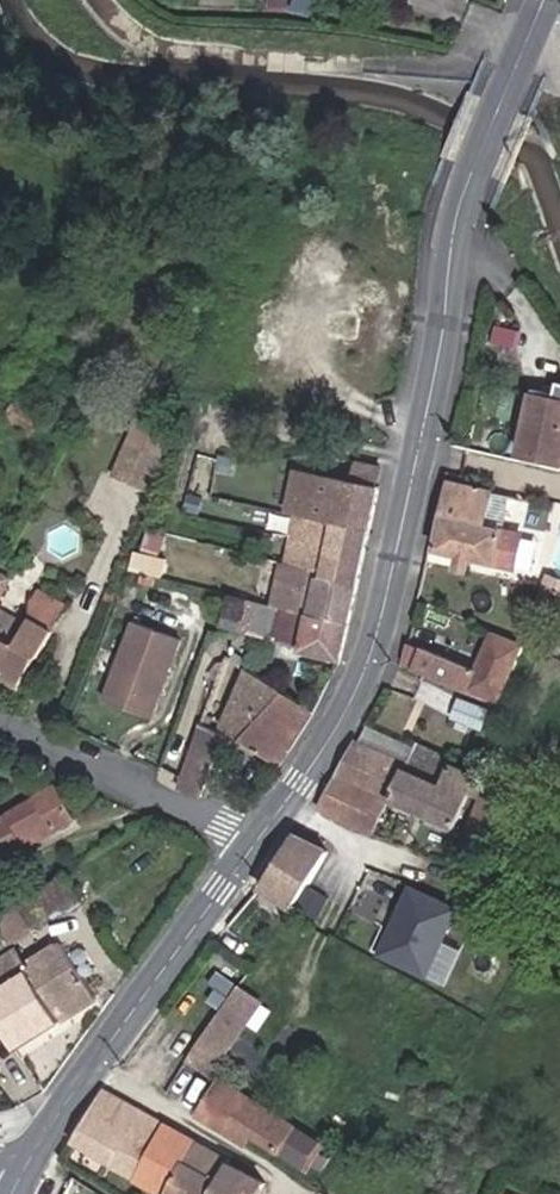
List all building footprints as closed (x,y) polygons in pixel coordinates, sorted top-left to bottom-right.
[(149,229),(137,221),(125,239),(137,247),(149,229)] [(22,392),(16,400),(33,412),(39,404),(22,392)] [(27,436),(40,417),(33,412),(16,400),(15,399),(2,418),(27,436)] [(543,400),(531,454),(559,461),(559,404),(543,400)] [(159,459),(120,442),(106,474),(146,491),(159,459)] [(349,460),(345,480),(378,488),(383,467),(349,460)] [(295,516),(370,532),(378,488),(345,480),(298,470),(287,514),(295,516)] [(173,481),(168,492),(177,496),(181,484),(173,481)] [(483,524),(491,491),(452,482),(438,546),(461,551),(458,564),(469,567),(471,554),(514,564),(520,534),(483,524)] [(320,571),(360,581),(370,532),(295,516),(291,534),(327,542),(320,571)] [(0,523),(0,545),(9,529),(0,523)] [(320,571),(327,542),(291,534),(284,562),(320,571)] [(152,555),(133,551),(128,568),(148,572),(148,568),(151,559),(152,555)] [(158,561),(151,559),(148,568),(156,570),(158,561)] [(284,562),(281,562),(276,585),(271,584),(266,603),(277,606),(284,607),(351,623),(360,581),(320,571),(284,562)] [(54,627),(70,604),(42,583),(25,607),(54,627)] [(252,600),(229,594),(222,625),(243,630),(252,600)] [(252,600),(243,630),(270,637),(277,606),(266,603),(252,600)] [(351,623),(284,607),(276,638),(303,644),(302,650),(343,658),(346,650),(351,623)] [(20,684),(53,628),(33,617),(28,624),(0,608),(0,673),(20,684)] [(153,715),(181,639),(134,621),(105,697),(153,715)] [(520,646),(493,634),(477,671),(469,689),(498,700),(520,646)] [(411,666),(417,650),(409,647),(403,663),(411,666)] [(454,683),(461,664),(419,648),(417,650),(411,666),(454,683)] [(469,689),(477,671),(461,664),(454,683),(469,689)] [(280,764),(312,712),(246,667),(222,724),(280,764)] [(420,698),(450,708),(456,689),(426,679),(420,698)] [(484,726),(491,706),(457,694),(450,714),(484,726)] [(204,722),(183,775),(179,788),(203,796),(225,733),(204,722)] [(359,739),(319,807),(373,832),(389,798),(408,761),(359,739)] [(408,761),(389,798),(454,829),(477,774),(452,762),(454,758),(417,741),(408,761)] [(76,821),(58,788),(0,821),(0,865),(76,821)] [(534,816),(480,794),(466,833),(497,846),(519,854),(534,816)] [(328,850),(296,836),(261,885),(294,905),(328,850)] [(519,854),(497,846),(493,858),(514,867),(519,854)] [(328,850),(294,905),(313,917),(347,859),(328,850)] [(78,902),(62,876),(21,902),(36,924),(61,909),(62,911),(78,902)] [(445,984),(462,947),(442,938),(457,903),(405,880),(373,952),(445,984)] [(17,1048),(96,998),(61,941),(25,963),(16,951),(3,959),(0,954),(0,1020),(17,1048)] [(251,1012),(260,999),(239,984),(230,998),(251,1012)] [(219,1061),(251,1013),(233,1000),(230,998),(198,1047),(219,1061)] [(219,1061),(198,1047),(190,1060),(211,1074),(219,1061)] [(220,1080),(198,1115),(245,1143),(250,1135),(306,1169),(310,1163),(321,1170),(329,1157),(319,1150),(322,1144),(220,1080)] [(103,1089),(70,1141),(104,1160),(121,1129),(131,1135),(144,1112),(103,1089)] [(121,1129),(104,1160),(166,1193),(196,1140),(144,1112),(131,1135),(121,1129)] [(166,1193),(209,1193),(227,1157),(196,1140),(166,1193)] [(209,1193),(259,1193),(267,1179),(227,1157),(209,1193)]
